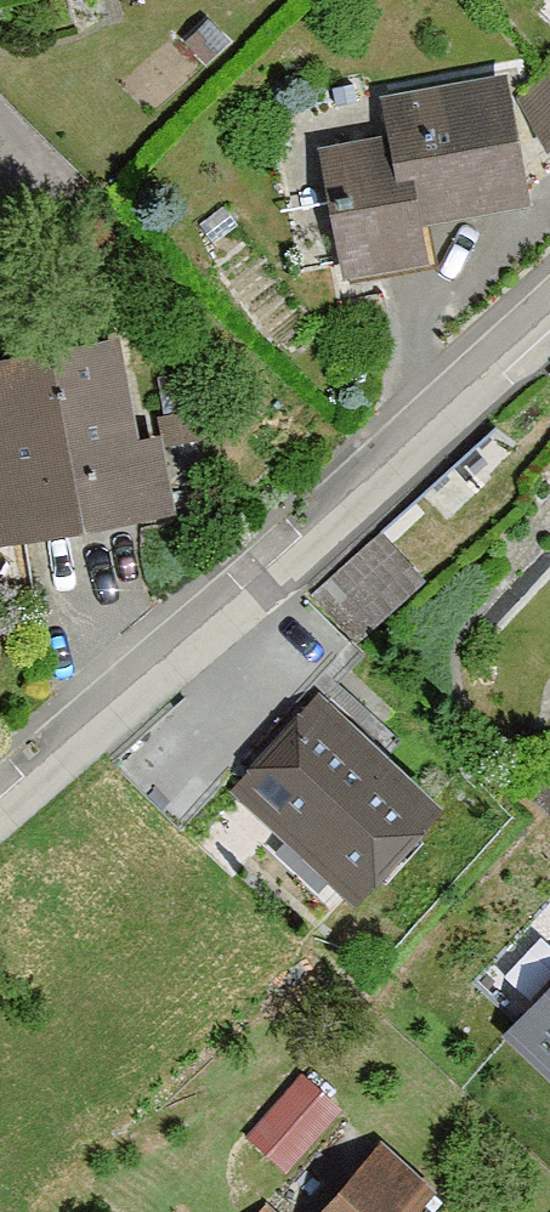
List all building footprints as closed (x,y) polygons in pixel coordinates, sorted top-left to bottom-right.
[(208,18),(184,41),(208,66),(232,42),(208,18)] [(429,257),(422,217),(531,198),(508,68),(380,90),(387,131),(319,143),(342,272),(429,257)] [(178,511),(163,429),(140,433),(121,329),(0,351),(0,543),(178,511)] [(374,621),(430,564),(384,520),(329,577),(374,621)] [(320,688),(234,789),(361,898),(447,797),(320,688)] [(549,1076),(549,979),(502,1031),(549,1076)] [(342,1111),(301,1075),(246,1137),(287,1172),(342,1111)] [(437,1194),(381,1143),(317,1211),(420,1211),(437,1194)]
